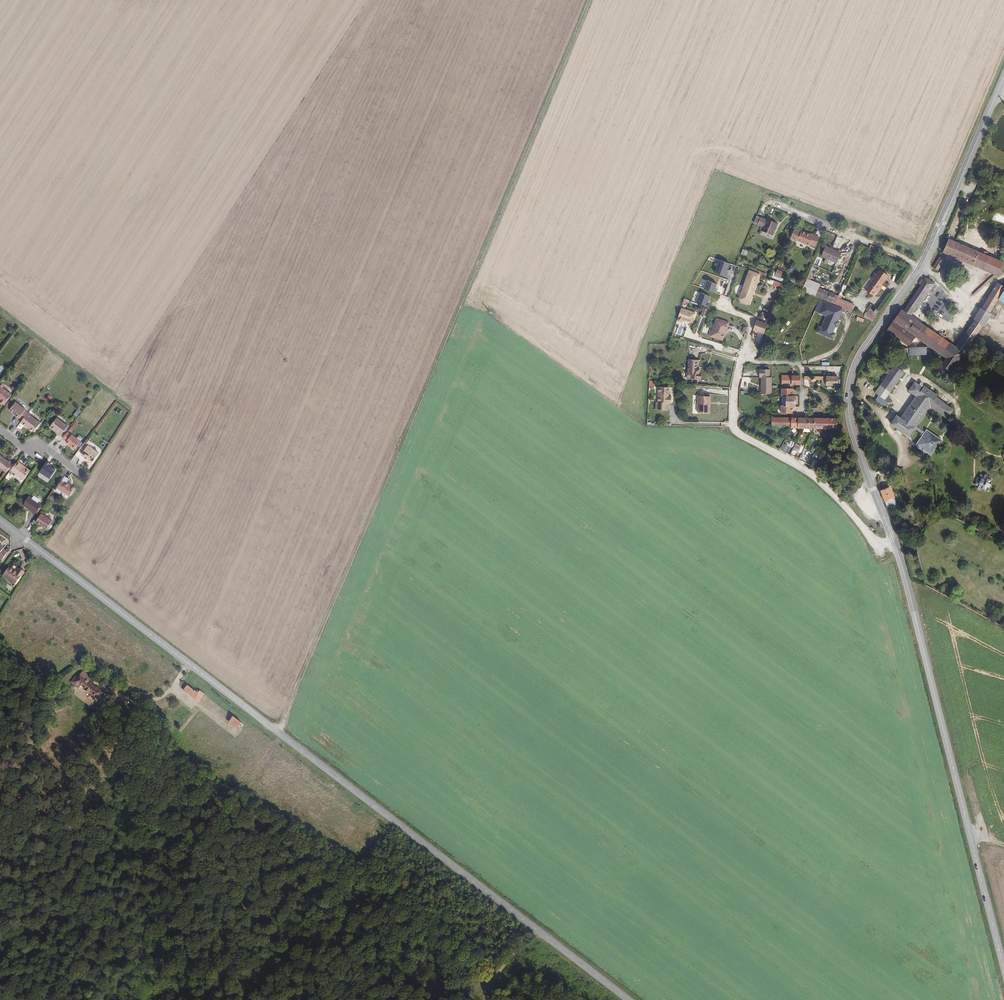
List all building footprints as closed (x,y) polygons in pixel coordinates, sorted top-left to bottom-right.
[(1003,223),(1003,214),(995,211),(992,220),(1003,223)] [(766,218),(760,216),(757,225),(763,227),(766,218)] [(775,229),(777,224),(766,220),(759,235),(770,240),(775,229)] [(797,241),(800,231),(794,228),(791,239),(797,241)] [(801,230),(800,231),(797,240),(810,245),(811,244),(816,246),(820,236),(813,233),(813,235),(801,230)] [(838,249),(843,238),(838,236),(833,246),(838,249)] [(988,254),(989,251),(983,248),(981,251),(955,240),(950,238),(944,252),(996,274),(1000,276),(1003,267),(1003,261),(991,255),(988,254)] [(837,262),(841,252),(833,249),(832,250),(825,247),(822,255),(832,260),(837,262)] [(938,274),(947,260),(941,257),(932,270),(938,274)] [(726,276),(731,263),(719,259),(715,272),(726,276)] [(990,272),(974,267),(972,272),(989,278),(990,272)] [(752,268),(751,271),(760,274),(767,277),(768,273),(752,268)] [(781,278),(783,272),(777,269),(775,275),(781,278)] [(753,294),(760,274),(751,271),(750,270),(738,303),(740,304),(740,305),(746,308),(749,303),(753,294)] [(874,297),(888,276),(880,270),(872,281),(865,291),(874,297)] [(698,286),(715,292),(718,284),(707,280),(708,275),(702,273),(698,286)] [(710,274),(707,279),(718,284),(720,278),(710,274)] [(946,340),(912,318),(936,283),(927,277),(904,310),(902,308),(887,330),(910,345),(917,336),(939,352),(946,340)] [(814,296),(819,287),(820,284),(812,281),(806,278),(801,291),(814,296)] [(865,291),(872,281),(869,280),(862,289),(865,291)] [(1001,300),(1003,295),(1003,287),(1000,285),(985,310),(992,314),(993,315),(1001,300)] [(832,292),(819,287),(814,296),(819,300),(824,302),(834,306),(837,298),(838,295),(832,292)] [(696,302),(707,306),(711,297),(701,292),(696,302)] [(855,305),(837,298),(834,306),(842,309),(851,313),(855,305)] [(1003,310),(1003,302),(1001,300),(993,315),(999,318),(1003,310)] [(841,312),(842,309),(834,306),(824,302),(819,313),(826,316),(821,328),(819,334),(830,338),(833,332),(835,327),(837,328),(839,322),(838,321),(841,312)] [(872,322),(877,314),(874,312),(877,308),(872,305),(863,318),(871,321),(872,322)] [(692,322),(695,312),(681,307),(677,318),(678,320),(680,321),(682,320),(683,319),(692,322)] [(708,309),(703,307),(700,315),(703,316),(706,317),(708,309)] [(988,320),(992,314),(985,310),(982,309),(979,315),(975,320),(976,321),(984,325),(988,320)] [(726,332),(729,322),(717,318),(715,324),(718,325),(713,337),(723,340),(726,332)] [(768,323),(757,319),(753,330),(764,334),(768,323)] [(977,336),(979,333),(984,325),(976,321),(969,332),(957,348),(946,340),(939,352),(948,360),(957,366),(977,336)] [(928,353),(927,347),(925,347),(925,345),(909,346),(910,354),(928,353)] [(699,379),(701,367),(698,367),(699,359),(695,358),(689,358),(688,369),(686,371),(685,375),(687,378),(699,379)] [(943,369),(939,374),(947,380),(951,374),(955,369),(957,366),(948,360),(942,368),(943,369)] [(889,392),(902,370),(893,365),(876,393),(879,395),(876,400),(886,406),(891,398),(887,396),(889,392)] [(771,388),(771,377),(769,376),(769,369),(759,368),(759,377),(761,377),(761,393),(771,393),(771,388)] [(837,379),(837,376),(803,376),(803,379),(811,379),(811,381),(816,381),(816,379),(826,379),(826,385),(837,385),(837,379)] [(662,384),(663,381),(648,379),(648,387),(655,387),(655,384),(662,384)] [(926,452),(927,450),(931,453),(932,451),(937,444),(941,439),(940,438),(936,435),(928,430),(926,428),(924,431),(923,430),(923,429),(917,425),(930,406),(931,405),(947,416),(953,408),(935,395),(937,393),(923,384),(922,386),(916,382),(910,391),(916,394),(907,407),(900,416),(896,413),(890,422),(909,435),(914,427),(923,433),(918,441),(918,445),(917,447),(926,452)] [(13,394),(2,386),(0,389),(0,398),(2,399),(0,401),(5,404),(13,394)] [(671,402),(671,395),(668,395),(668,386),(658,386),(658,402),(656,402),(656,410),(668,410),(668,406),(668,402),(671,402)] [(711,403),(711,396),(704,396),(698,395),(696,411),(708,413),(709,403),(711,403)] [(794,405),(794,396),(792,396),(786,396),(786,405),(792,405),(794,405)] [(29,413),(29,412),(27,410),(17,402),(11,410),(17,414),(16,415),(20,419),(21,417),(24,419),(29,413)] [(42,423),(29,413),(24,419),(22,422),(27,427),(28,426),(35,431),(42,423)] [(69,425),(58,416),(51,425),(58,430),(58,431),(61,434),(69,425)] [(791,428),(791,417),(772,417),(772,427),(791,428)] [(836,429),(837,418),(826,418),(826,419),(826,417),(808,417),(808,419),(808,417),(799,417),(791,417),(791,428),(832,428),(836,429)] [(82,440),(73,433),(72,434),(68,431),(64,437),(67,440),(67,441),(76,448),(82,440)] [(99,452),(90,445),(93,442),(87,437),(80,449),(83,452),(82,453),(86,456),(85,456),(92,462),(99,452)] [(785,452),(789,446),(784,443),(781,449),(785,452)] [(792,454),(797,456),(801,445),(796,443),(792,454)] [(14,462),(10,459),(9,460),(0,454),(0,466),(7,471),(14,462)] [(30,471),(22,465),(23,464),(18,460),(11,470),(24,479),(30,471)] [(50,463),(47,461),(40,472),(51,479),(57,470),(49,465),(50,463)] [(8,481),(13,474),(10,471),(5,478),(8,481)] [(988,480),(987,480),(988,477),(989,475),(985,473),(984,476),(981,474),(978,479),(975,485),(979,487),(979,489),(982,491),(983,488),(987,490),(989,486),(990,487),(992,484),(990,483),(987,481),(988,480)] [(71,494),(76,487),(64,479),(59,486),(71,494)] [(897,497),(891,484),(881,489),(879,490),(885,502),(893,499),(897,497)] [(37,515),(43,505),(29,496),(24,505),(34,512),(33,513),(37,515)] [(896,507),(893,499),(885,502),(888,510),(893,507),(896,507)] [(48,528),(53,520),(42,512),(37,521),(48,528)] [(16,582),(25,569),(20,566),(18,570),(10,565),(4,574),(16,582)] [(91,681),(86,672),(86,674),(83,671),(79,676),(75,676),(71,682),(79,689),(80,687),(81,685),(98,701),(101,697),(104,693),(89,681),(91,681)] [(196,691),(188,685),(184,689),(197,698),(199,700),(204,693),(200,690),(199,690),(198,689),(196,691)] [(242,722),(235,716),(231,721),(237,726),(238,727),(242,722)]
